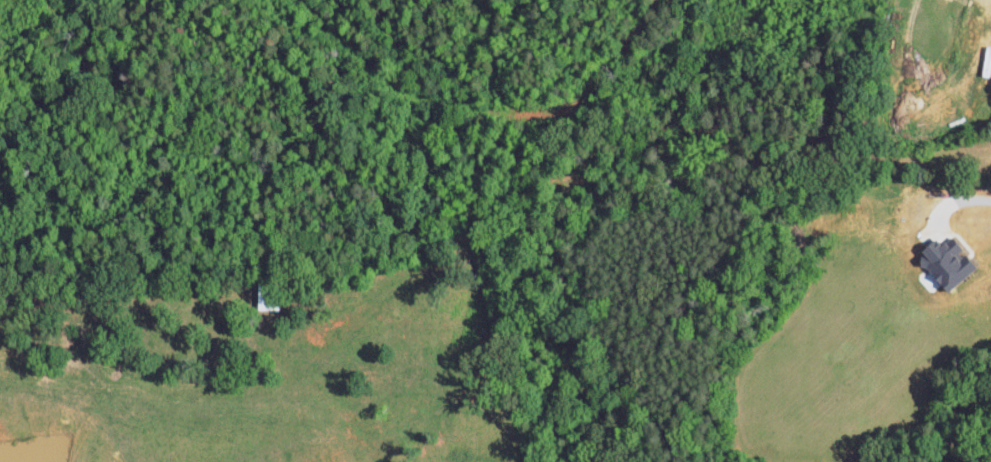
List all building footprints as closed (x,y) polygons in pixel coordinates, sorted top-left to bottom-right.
[(973,269),(959,250),(960,249),(951,237),(938,246),(932,239),(917,250),(921,255),(916,259),(942,293),(973,269)]
